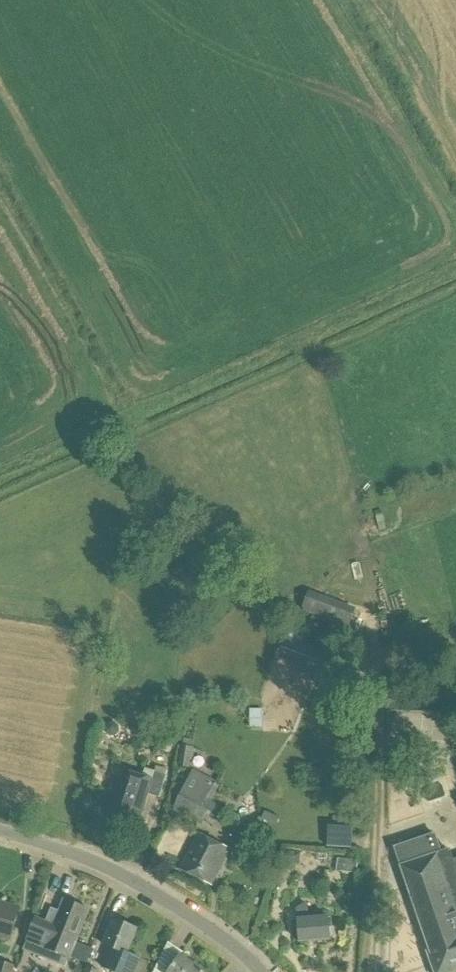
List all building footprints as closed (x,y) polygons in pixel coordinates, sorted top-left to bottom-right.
[(311,594),(305,612),(347,628),(354,610),(311,594)] [(343,674),(344,689),(355,689),(354,673),(343,674)] [(277,728),(275,700),(251,702),(253,729),(277,728)] [(418,749),(445,750),(445,720),(418,719),(418,749)] [(115,736),(119,732),(119,726),(114,722),(109,723),(105,727),(105,732),(110,736),(115,736)] [(179,765),(189,767),(192,748),(182,746),(179,765)] [(113,809),(140,818),(148,794),(159,798),(167,775),(155,771),(152,780),(126,771),(113,809)] [(175,808),(202,822),(212,800),(206,797),(213,782),(192,772),(185,787),(175,808)] [(424,791),(400,800),(410,829),(434,820),(424,791)] [(180,869),(213,885),(230,850),(198,833),(180,869)] [(327,847),(351,848),(351,835),(327,834),(327,847)] [(431,951),(427,952),(434,971),(455,971),(455,865),(455,866),(452,854),(447,856),(446,852),(444,853),(439,839),(399,853),(406,871),(404,872),(431,951)] [(337,871),(357,872),(358,860),(337,859),(337,871)] [(47,947),(71,956),(73,950),(75,944),(89,910),(65,900),(60,912),(52,909),(47,922),(37,918),(24,951),(43,958),(47,947)] [(10,941),(19,910),(0,904),(0,938),(10,941)] [(296,909),(298,920),(300,941),(331,939),(331,936),(333,936),(332,928),(330,928),(329,918),(309,919),(305,904),(296,909)] [(113,949),(109,960),(110,960),(106,970),(111,971),(122,971),(125,965),(122,964),(126,954),(127,955),(138,929),(114,920),(104,946),(113,949)] [(73,950),(71,956),(76,958),(81,947),(75,944),(73,950)] [(209,971),(184,954),(172,971),(208,971),(209,971)] [(13,966),(0,962),(0,971),(12,971),(13,966)]
